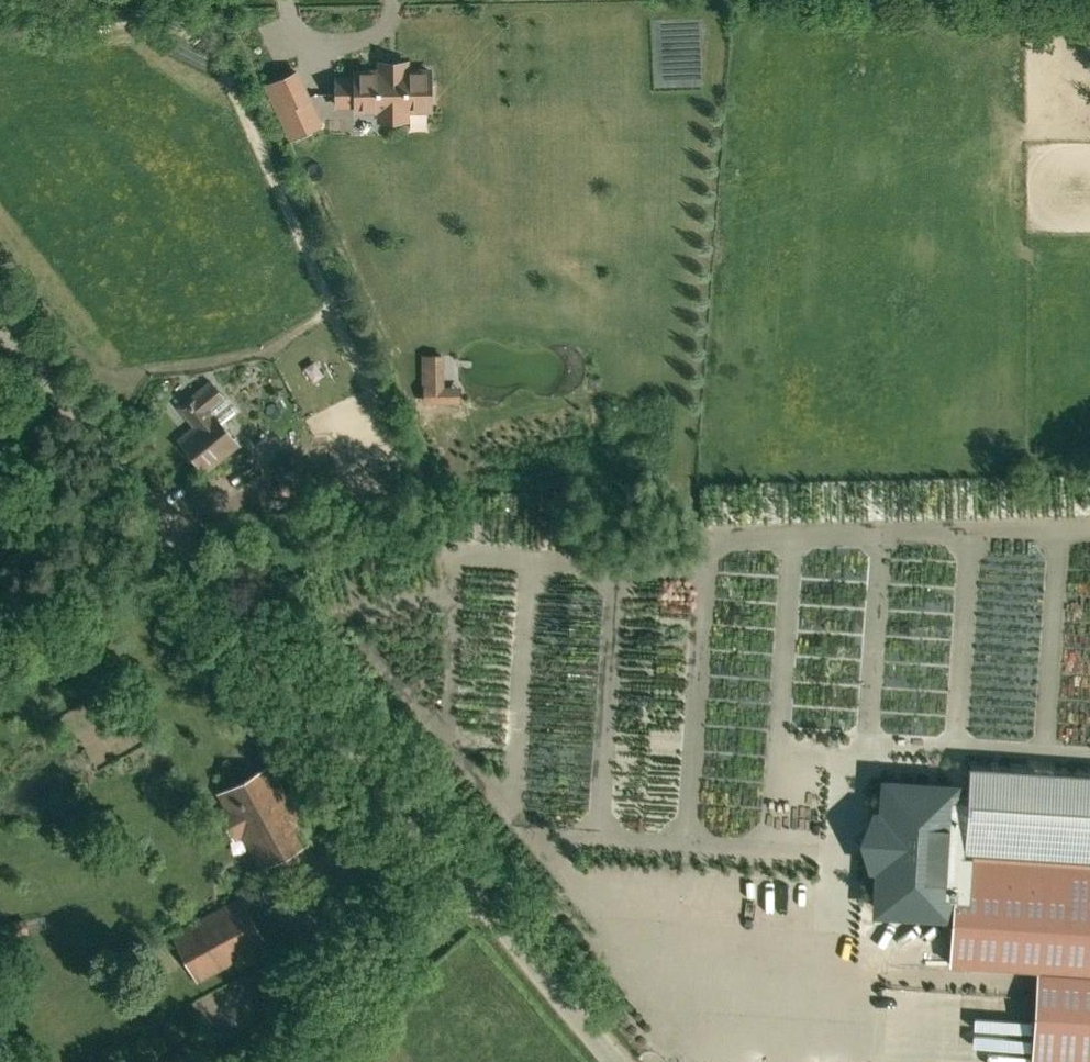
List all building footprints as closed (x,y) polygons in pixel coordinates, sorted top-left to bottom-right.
[(407,66),(380,66),(380,70),(356,71),(356,77),(337,78),(337,105),(357,105),(357,111),(379,111),(379,119),(407,119),(407,110),(430,110),(429,100),(434,100),(433,85),(429,85),(429,69),(407,70),(407,66)] [(422,402),(442,401),(442,386),(442,355),(422,355),(422,402)] [(210,409),(224,397),(211,381),(194,394),(197,398),(183,410),(196,425),(179,438),(205,470),(239,443),(222,423),(210,409)] [(220,793),(228,808),(221,812),(235,837),(242,833),(260,866),(302,843),(284,811),(292,806),(270,766),(220,793)] [(1039,970),(1033,1061),(1089,1061),(1089,862),(959,853),(960,845),(894,840),(893,864),(886,863),(886,867),(885,880),(891,880),(890,897),(955,902),(951,964),(1039,970)] [(172,934),(198,981),(267,943),(241,896),(172,934)]
